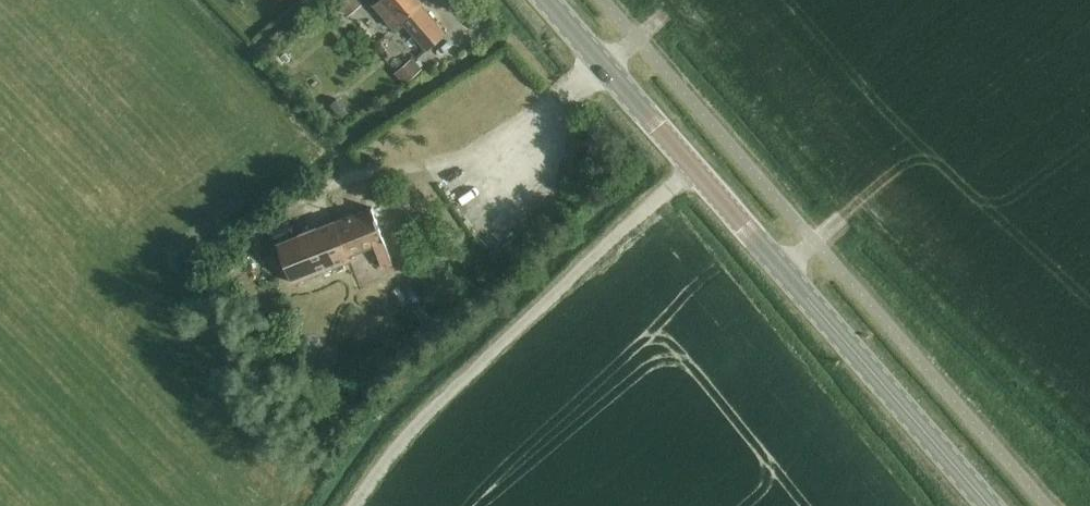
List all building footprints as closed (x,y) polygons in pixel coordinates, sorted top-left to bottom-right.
[(374,5),(394,28),(401,21),(427,51),(446,34),(420,5),(421,3),(419,0),(380,0),(374,5)] [(417,68),(432,74),(439,56),(424,50),(417,68)] [(383,265),(393,261),(372,207),(278,243),(293,282),(343,263),(345,267),(379,254),(383,265)]
